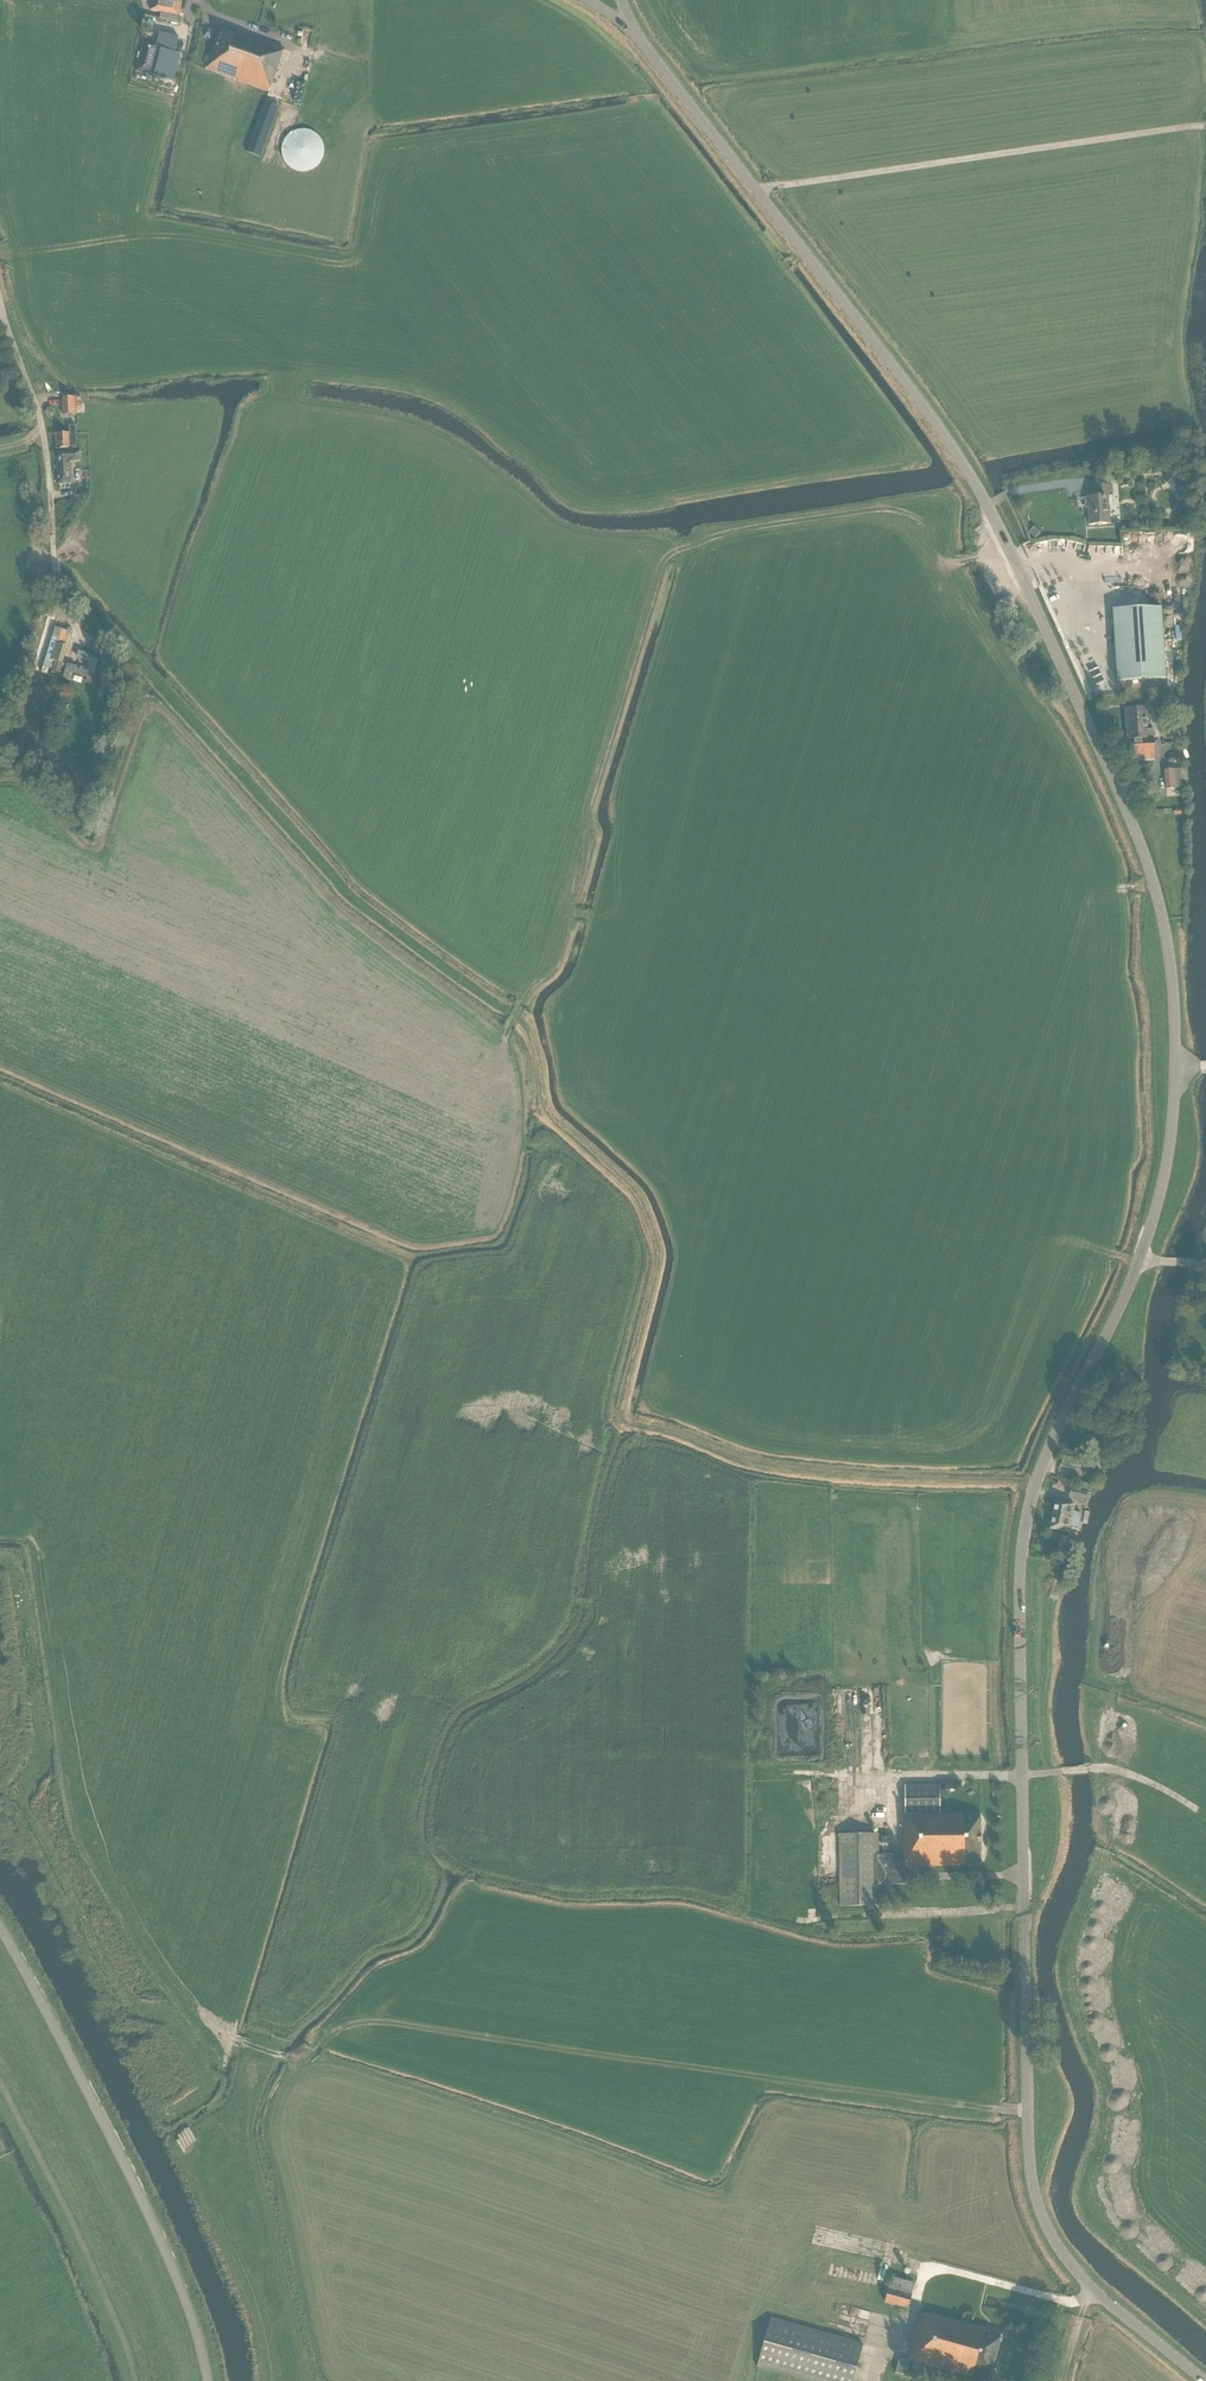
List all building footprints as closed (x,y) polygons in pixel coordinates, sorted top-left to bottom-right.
[(178,22),(179,16),(180,17),(183,3),(170,0),(154,0),(151,11),(161,13),(160,19),(178,22)] [(206,69),(269,92),(284,49),(237,32),(237,34),(221,28),(206,69)] [(171,47),(173,38),(173,37),(161,34),(157,47),(143,43),(136,71),(167,79),(175,81),(181,59),(173,57),(172,56),(174,48),(171,47)] [(247,152),(261,157),(278,107),(265,102),(247,152)] [(324,152),(324,149),(324,147),(324,145),(323,143),(322,141),(321,139),(320,137),(319,135),(318,134),(316,133),(314,132),(313,131),(312,130),(310,130),(309,129),(307,129),(304,129),(302,129),(299,129),(298,129),(296,130),(294,130),(292,131),(291,133),(289,134),(288,135),(286,137),(285,139),(284,140),(283,142),(283,144),(282,145),(282,148),(282,150),(282,151),(282,153),(283,156),(283,158),(284,160),(285,162),(287,163),(288,165),(289,166),(292,168),(294,169),(295,169),(297,170),(298,171),(301,171),(304,171),(306,171),(308,171),(309,170),(311,169),(313,168),(315,167),(318,165),(319,164),(320,163),(321,161),(322,159),(323,157),(324,155),(324,154),(324,152)] [(62,415),(76,415),(75,397),(62,397),(62,415)] [(56,434),(57,450),(77,449),(76,426),(70,426),(70,434),(56,434)] [(70,462),(79,461),(81,461),(80,451),(78,451),(57,452),(58,484),(71,484),(70,462)] [(1176,492),(1181,488),(1173,476),(1167,480),(1176,492)] [(1095,487),(1095,497),(1086,498),(1086,508),(1089,508),(1090,525),(1110,524),(1109,508),(1113,507),(1112,486),(1095,487)] [(1113,610),(1117,673),(1115,673),(1116,684),(1128,683),(1128,681),(1166,679),(1161,607),(1113,610)] [(63,663),(68,646),(56,643),(51,660),(55,661),(63,663)] [(59,675),(63,663),(55,661),(52,673),(59,675)] [(74,669),(68,667),(67,670),(64,680),(70,681),(74,669)] [(1146,730),(1145,720),(1148,720),(1147,709),(1126,710),(1127,734),(1129,734),(1131,759),(1155,758),(1154,739),(1154,730),(1146,730)] [(1181,788),(1180,769),(1164,770),(1166,789),(1181,788)] [(1063,1456),(1063,1464),(1083,1465),(1083,1456),(1063,1456)] [(1098,1477),(1101,1465),(1088,1462),(1084,1474),(1098,1477)] [(1072,1486),(1069,1498),(1085,1502),(1088,1490),(1072,1486)] [(1070,1526),(1078,1528),(1081,1512),(1074,1511),(1075,1505),(1055,1501),(1050,1529),(1069,1533),(1070,1526)] [(1067,1564),(1070,1552),(1063,1551),(1060,1563),(1067,1564)] [(967,1813),(967,1815),(946,1815),(946,1814),(939,1814),(939,1785),(905,1786),(906,1827),(902,1827),(903,1854),(878,1855),(878,1835),(839,1835),(840,1906),(879,1905),(879,1885),(905,1884),(905,1867),(981,1866),(980,1813),(967,1813)] [(891,2278),(884,2302),(907,2308),(914,2284),(891,2278)] [(925,2313),(921,2325),(919,2324),(909,2361),(899,2358),(895,2373),(906,2376),(910,2360),(985,2380),(989,2380),(1002,2334),(989,2330),(989,2332),(969,2326),(969,2325),(925,2313)] [(808,2380),(853,2380),(864,2343),(771,2318),(757,2367),(808,2380)]
